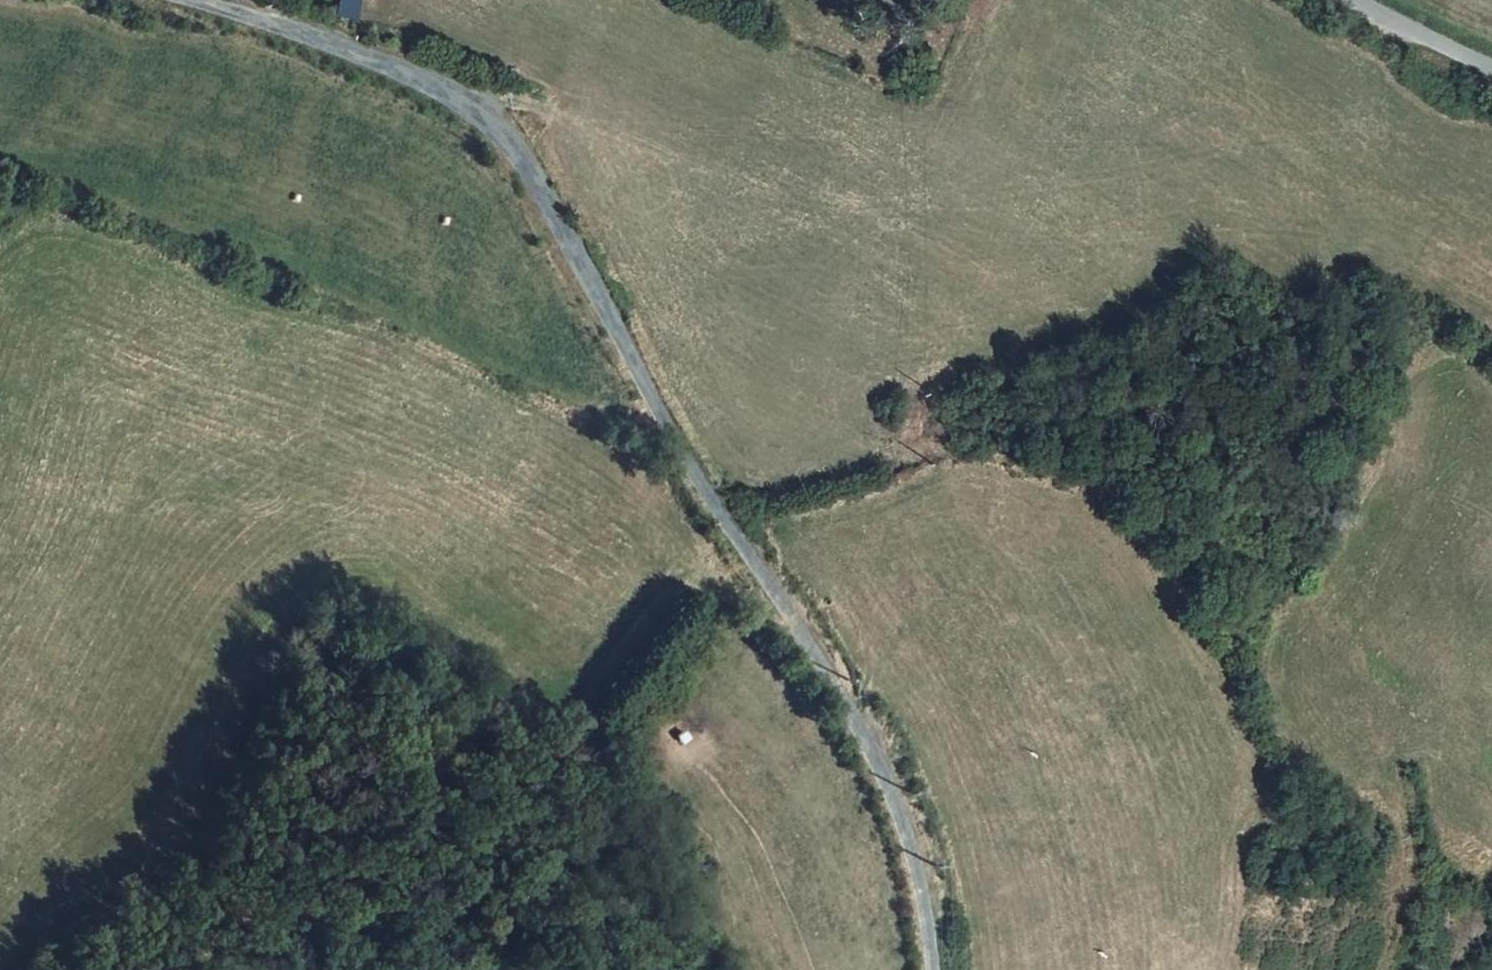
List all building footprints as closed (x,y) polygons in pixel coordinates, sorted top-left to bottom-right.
[(360,17),(364,0),(342,0),(340,13),(360,17)]
